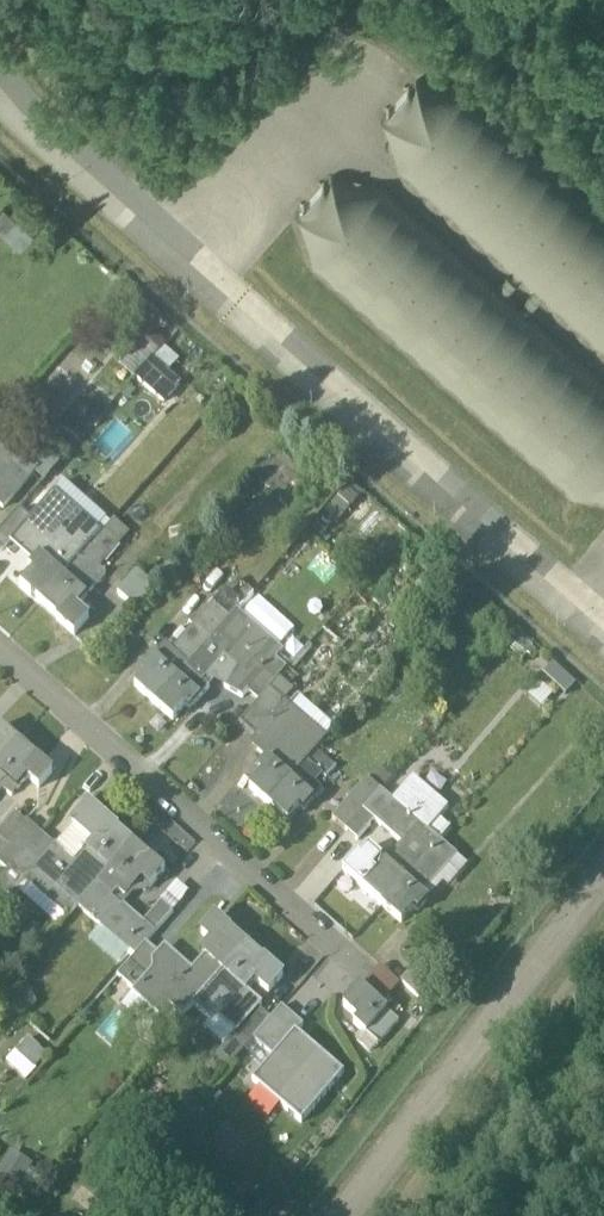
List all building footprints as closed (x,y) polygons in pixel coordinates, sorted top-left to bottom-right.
[(396,182),(603,365),(603,217),(467,98),(414,87),(378,125),(396,182)] [(310,268),(572,498),(603,506),(603,378),(381,184),(327,173),(291,211),(310,268)] [(5,211),(0,216),(0,230),(21,249),(33,236),(5,211)] [(156,317),(122,286),(108,302),(137,329),(142,323),(147,327),(156,317)] [(147,327),(142,323),(137,329),(128,340),(151,361),(166,344),(147,327)] [(179,386),(151,361),(138,376),(166,401),(179,386)] [(46,441),(26,464),(35,472),(45,481),(66,458),(46,441)] [(0,449),(0,505),(3,508),(35,472),(26,464),(22,461),(18,465),(0,449)] [(303,485),(271,458),(260,472),(291,499),(303,485)] [(40,557),(63,577),(94,541),(48,501),(30,521),(17,537),(40,557)] [(30,521),(19,512),(0,534),(0,550),(3,553),(17,537),(30,521)] [(94,541),(63,577),(85,596),(105,572),(98,566),(118,541),(104,530),(94,541)] [(63,577),(40,557),(29,569),(33,573),(21,587),(40,603),(63,577)] [(136,570),(117,591),(136,608),(155,587),(136,570)] [(85,596),(63,577),(40,603),(59,620),(57,622),(74,637),(90,619),(76,607),(85,596)] [(241,606),(225,593),(216,604),(231,617),(236,611),(241,606)] [(216,604),(171,654),(176,658),(167,669),(177,679),(211,640),(231,617),(216,604)] [(283,653),(236,611),(231,617),(211,640),(227,655),(225,658),(237,669),(226,689),(243,698),(248,693),(279,657),(283,653)] [(211,640),(177,679),(193,694),(203,682),(225,658),(227,655),(211,640)] [(163,647),(154,657),(167,669),(176,658),(171,654),(163,647)] [(167,669),(154,657),(144,669),(148,672),(135,686),(154,704),(177,679),(167,669)] [(279,657),(248,693),(258,702),(269,689),(270,689),(290,666),(279,657)] [(193,694),(177,679),(154,704),(173,721),(186,707),(190,711),(209,688),(203,682),(193,694)] [(270,689),(259,702),(258,702),(240,723),(255,737),(285,703),(270,689)] [(285,703),(255,737),(259,740),(253,747),(267,759),(258,770),(262,774),(250,788),(268,804),(291,780),(307,761),(316,751),(324,742),(324,741),(326,738),(285,703)] [(18,744),(0,728),(0,764),(18,744)] [(0,764),(0,773),(18,789),(28,778),(39,788),(53,773),(36,758),(35,759),(18,744),(0,764)] [(333,767),(316,751),(307,761),(324,776),(333,767)] [(0,773),(0,792),(3,788),(12,796),(18,789),(0,773)] [(368,778),(332,817),(345,829),(381,789),(368,778)] [(305,792),(291,780),(268,804),(287,821),(299,808),(303,812),(314,800),(305,792)] [(449,811),(415,780),(395,802),(412,817),(430,833),(449,811)] [(312,783),(305,792),(314,800),(321,792),(312,783)] [(381,789),(345,829),(357,840),(375,820),(393,800),(381,789)] [(412,817),(393,800),(375,820),(403,845),(393,857),(390,853),(388,855),(410,875),(439,842),(430,833),(412,817)] [(45,857),(25,880),(68,918),(78,906),(109,870),(132,845),(116,832),(117,830),(89,805),(72,825),(93,843),(76,864),(55,846),(45,857)] [(0,838),(0,862),(9,869),(31,845),(41,833),(27,821),(6,843),(0,838)] [(410,875),(405,881),(418,893),(422,889),(426,892),(457,858),(439,842),(410,875)] [(0,880),(0,886),(11,896),(25,880),(45,857),(31,845),(9,869),(0,880)] [(150,863),(132,845),(109,870),(132,890),(142,878),(139,875),(150,863)] [(410,875),(388,855),(382,861),(370,849),(360,860),(357,858),(344,873),(382,906),(405,881),(410,875)] [(109,870),(78,906),(126,948),(146,925),(145,923),(124,905),(122,908),(112,898),(118,892),(124,898),(132,890),(109,870)] [(405,881),(382,906),(401,924),(414,910),(419,914),(428,902),(418,893),(405,881)] [(189,895),(177,884),(162,901),(163,902),(174,912),(189,895)] [(163,902),(145,923),(146,925),(155,933),(174,912),(163,902)] [(246,946),(229,931),(230,930),(215,918),(202,934),(210,941),(201,951),(205,956),(223,972),(246,946)] [(146,925),(126,948),(135,956),(146,944),(155,933),(146,925)] [(135,956),(117,977),(134,992),(152,970),(151,961),(158,954),(146,944),(135,956)] [(246,946),(223,972),(246,992),(255,982),(256,981),(251,976),(264,962),(263,961),(246,946)] [(171,952),(159,954),(158,954),(151,961),(152,970),(134,992),(132,994),(159,1018),(169,1006),(183,1018),(194,1006),(223,972),(205,956),(192,971),(171,952)] [(283,977),(264,960),(263,961),(264,962),(251,976),(256,981),(255,982),(268,993),(283,977)] [(433,987),(413,969),(401,982),(422,1002),(433,987)] [(246,992),(223,972),(194,1006),(210,1021),(225,1004),(244,1022),(246,1023),(258,1009),(262,1005),(246,992)] [(388,1012),(361,988),(345,1007),(357,1018),(353,1023),(377,1044),(398,1021),(388,1012)] [(258,1009),(246,1023),(244,1022),(234,1036),(247,1047),(270,1020),(258,1009)] [(254,1040),(274,1058),(296,1033),(302,1027),(282,1009),(254,1040)] [(255,1079),(303,1123),(345,1077),(335,1068),(296,1033),(274,1058),(255,1079)] [(32,1037),(9,1063),(28,1080),(51,1053),(32,1037)] [(11,1153),(5,1169),(28,1178),(34,1162),(11,1153)]
